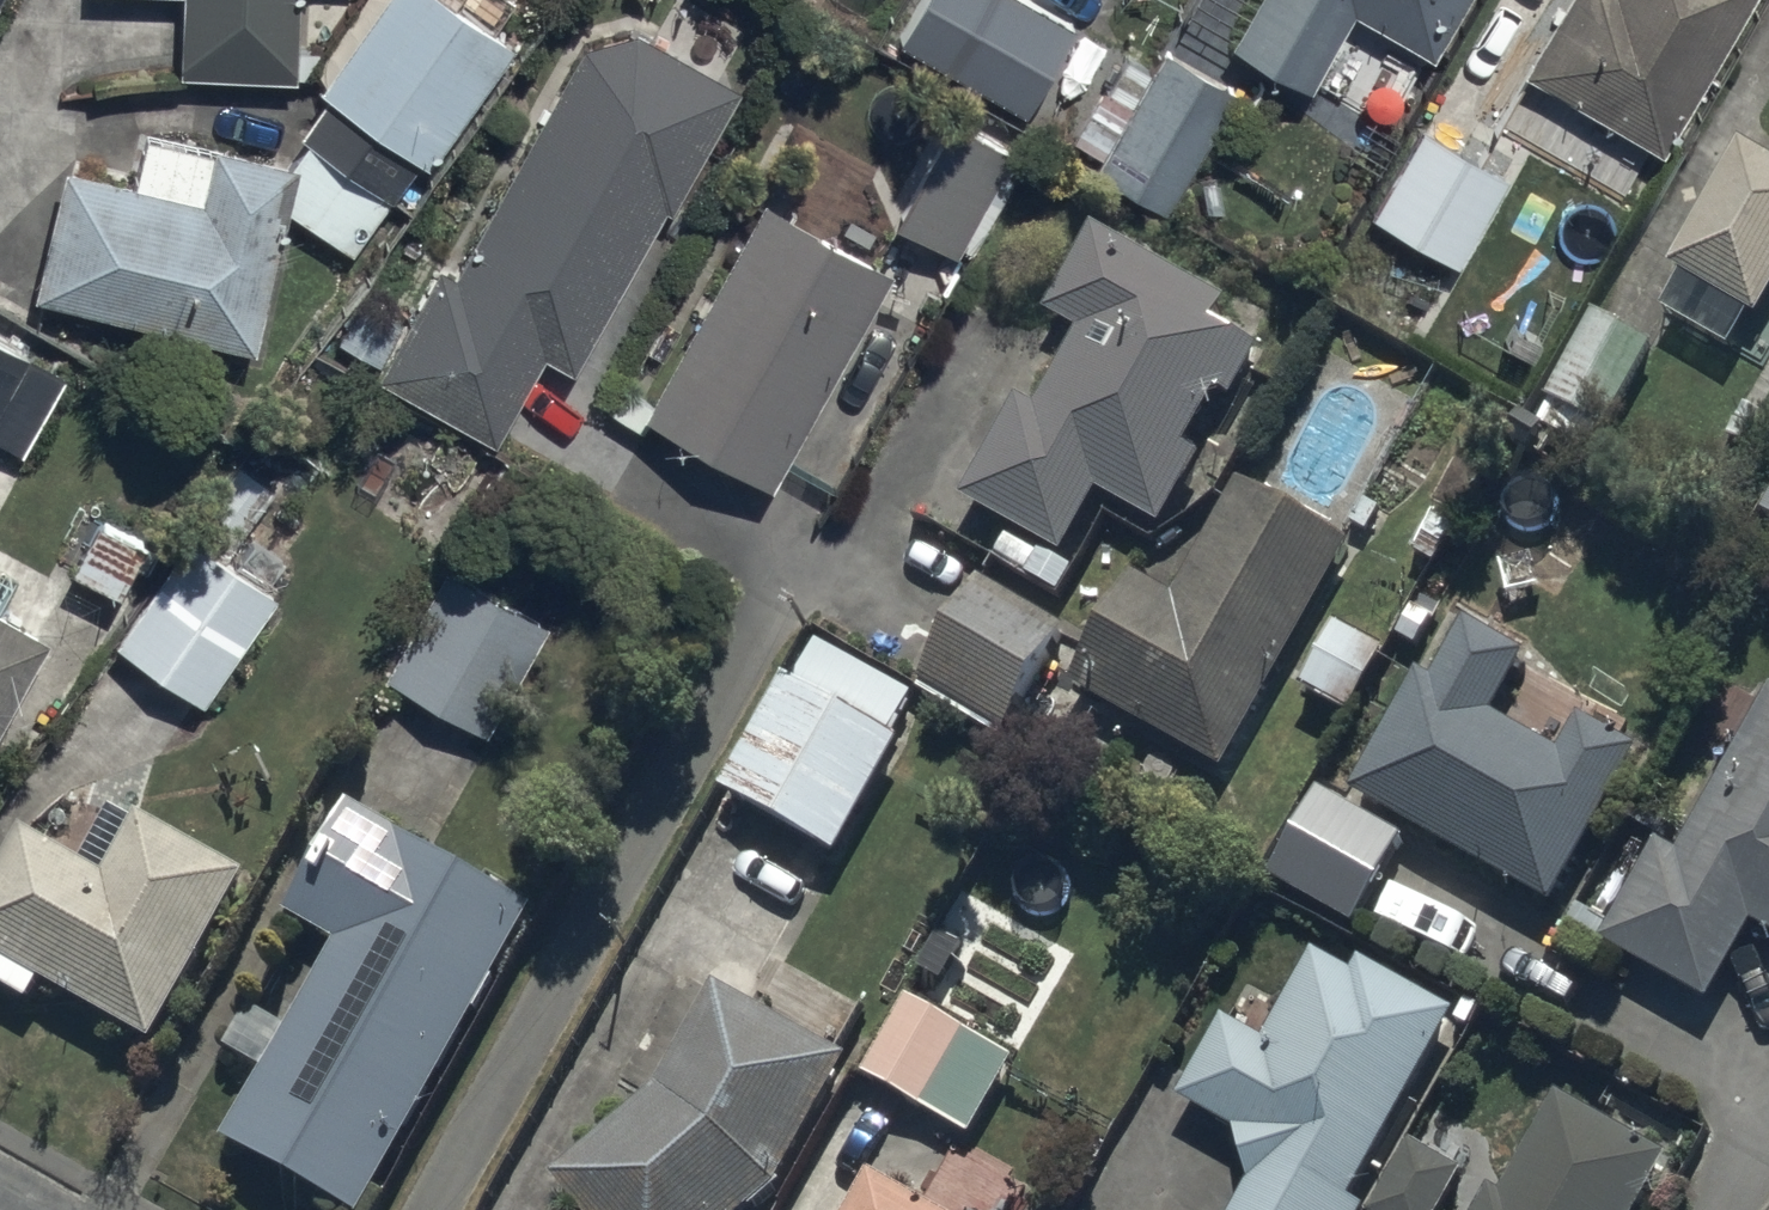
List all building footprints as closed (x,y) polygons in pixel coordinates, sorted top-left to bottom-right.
[(180,79),(297,81),(298,0),(110,0),(181,1),(180,79)] [(288,215),(350,260),(417,166),(428,174),(514,55),(496,42),(518,11),(502,0),(461,0),(452,13),(434,0),(365,0),(307,81),(328,96),(298,138),(308,145),(290,171),(297,172),(288,215)] [(588,51),(451,280),(440,273),(378,377),(495,447),(545,362),(573,378),(743,93),(719,79),(746,34),(689,0),(677,0),(653,40),(642,33),(588,51)] [(1020,0),(922,0),(896,49),(1025,120),(1074,30),(1020,0)] [(1096,170),(1171,213),(1237,97),(1249,104),(1266,75),(1305,97),(1348,20),(1426,65),(1463,0),(1193,0),(1096,170)] [(1657,154),(1748,0),(1568,0),(1523,75),(1657,154)] [(968,265),(1020,168),(935,122),(883,219),(968,265)] [(1413,126),(1360,213),(1454,270),(1507,184),(1413,126)] [(297,172),(290,171),(144,139),(133,190),(62,174),(35,300),(254,354),(288,215),(297,172)] [(1668,274),(1684,284),(1663,321),(1730,359),(1747,328),(1756,333),(1768,310),(1768,173),(1736,154),(1668,274)] [(760,206),(641,420),(775,494),(894,281),(760,206)] [(1021,406),(962,509),(1008,536),(993,563),(1059,601),(1110,512),(1160,541),(1201,470),(1181,459),(1212,406),(1226,414),(1259,357),(1225,337),(1221,343),(1212,337),(1224,315),(1094,240),(1046,322),(1081,342),(1038,416),(1021,406)] [(1652,354),(1588,319),(1539,407),(1603,442),(1652,354)] [(16,461),(64,384),(0,344),(0,450),(16,461)] [(1072,693),(1220,777),(1346,555),(1241,496),(1179,606),(1135,581),(1072,693)] [(1758,519),(1768,525),(1768,500),(1758,519)] [(56,566),(22,623),(85,661),(149,556),(98,526),(69,574),(56,566)] [(187,542),(114,645),(205,709),(279,603),(264,593),(284,564),(243,536),(222,566),(187,542)] [(15,581),(0,573),(0,607),(15,581)] [(445,573),(383,680),(484,739),(546,631),(445,573)] [(981,590),(924,691),(1010,739),(1067,639),(981,590)] [(49,646),(0,618),(0,732),(49,646)] [(1410,685),(1343,809),(1548,920),(1635,760),(1579,730),(1560,765),(1489,727),(1521,667),(1463,635),(1430,696),(1410,685)] [(1334,636),(1301,697),(1352,725),(1385,664),(1334,636)] [(787,687),(720,800),(839,870),(907,754),(890,744),(914,703),(819,647),(793,691),(787,687)] [(1600,951),(1705,1012),(1749,936),(1768,947),(1768,708),(1678,865),(1657,854),(1600,951)] [(1400,849),(1314,799),(1264,886),(1350,936),(1400,849)] [(0,886),(0,999),(30,1016),(42,995),(154,1059),(251,890),(141,827),(137,834),(108,817),(76,873),(24,844),(0,886)] [(314,1209),(370,1209),(537,922),(358,819),(293,932),(338,958),(222,1154),(314,1209)] [(1362,1196),(1345,1186),(1450,1000),(1355,945),(1348,959),(1309,938),(1258,1026),(1218,1006),(1174,1088),(1230,1118),(1237,1140),(1245,1170),(1223,1209),(1354,1209),(1362,1196)] [(719,997),(660,1102),(554,1188),(573,1209),(767,1209),(783,1197),(853,1071),(719,997)] [(904,1006),(861,1080),(971,1144),(1014,1070),(904,1006)] [(1467,1209),(1628,1209),(1665,1145),(1554,1081),(1497,1182),(1486,1176),(1467,1209)] [(1362,1202),(1376,1209),(1431,1209),(1459,1164),(1405,1132),(1362,1202)] [(875,1187),(862,1209),(916,1209),(875,1187)]
